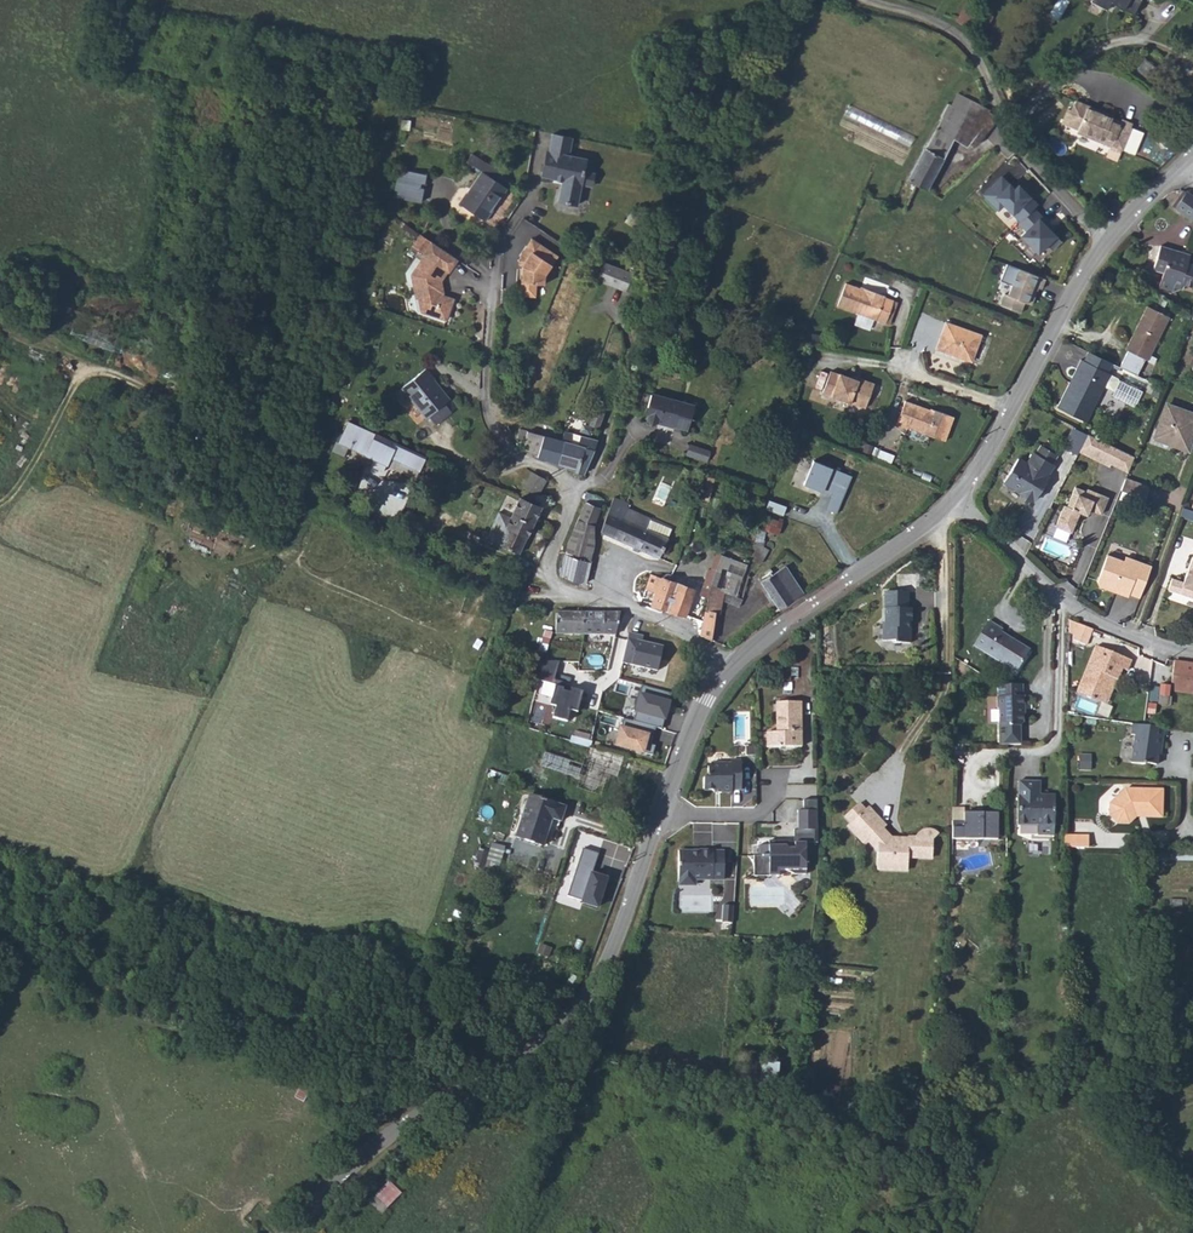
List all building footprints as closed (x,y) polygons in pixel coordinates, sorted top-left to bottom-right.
[(1091,1),(1107,11),(1113,2),(1134,15),(1142,0),(1091,0),(1091,1)] [(1086,103),(1073,98),(1070,107),(1066,106),(1061,120),(1076,126),(1075,129),(1109,142),(1108,145),(1119,149),(1130,120),(1119,116),(1118,118),(1110,115),(1111,113),(1098,108),(1097,110),(1085,105),(1086,103)] [(906,179),(913,183),(926,189),(959,131),(970,139),(972,136),(976,139),(981,137),(987,129),(982,125),(965,112),(947,102),(941,115),(942,116),(906,179)] [(571,137),(552,133),(548,151),(545,151),(541,172),(553,174),(552,179),(560,181),(556,199),(556,203),(574,207),(579,186),(582,173),(584,160),(567,156),(571,137)] [(469,154),(464,162),(479,171),(484,164),(469,154)] [(484,164),(479,171),(497,183),(502,175),(484,164)] [(497,183),(479,171),(457,204),(483,221),(506,188),(497,183)] [(426,174),(405,173),(404,197),(424,200),(426,174)] [(592,175),(582,173),(579,186),(589,188),(592,175)] [(1003,207),(1018,224),(1037,206),(1017,186),(1013,190),(1001,177),(981,195),(997,213),(1003,207)] [(560,181),(552,179),(548,197),(556,199),(560,181)] [(1190,216),(1192,212),(1192,194),(1186,189),(1174,206),(1190,216)] [(1021,234),(1039,254),(1049,245),(1053,249),(1063,240),(1052,229),(1055,226),(1037,206),(1018,224),(1025,231),(1021,234)] [(556,255),(529,238),(517,256),(518,256),(523,260),(519,266),(519,296),(534,296),(534,284),(542,284),(542,275),(556,255)] [(1171,291),(1180,289),(1182,283),(1188,261),(1190,252),(1161,244),(1154,268),(1164,271),(1160,287),(1171,291)] [(460,262),(434,246),(426,259),(427,260),(415,280),(421,303),(424,302),(428,315),(452,324),(459,303),(447,300),(442,289),(444,289),(444,285),(450,274),(452,275),(460,262)] [(1182,283),(1192,286),(1192,263),(1188,261),(1182,283)] [(636,276),(605,263),(597,281),(628,293),(636,276)] [(1005,293),(1001,304),(1022,312),(1026,302),(1033,305),(1039,288),(1043,288),(1047,278),(1009,263),(1002,279),(1012,283),(1009,294),(1005,293)] [(862,288),(844,281),(836,304),(884,322),(892,299),(883,296),(884,294),(863,287),(862,288)] [(1131,342),(1128,348),(1145,357),(1147,358),(1169,315),(1147,303),(1129,339),(1131,342)] [(984,336),(950,320),(937,346),(960,357),(960,355),(973,361),(984,336)] [(1145,357),(1128,348),(1120,365),(1136,373),(1145,357)] [(1079,357),(1070,376),(1073,377),(1071,381),(1068,380),(1055,405),(1085,420),(1103,384),(1109,373),(1109,372),(1106,370),(1111,361),(1087,349),(1082,358),(1079,357)] [(837,374),(828,370),(820,392),(829,395),(829,396),(847,403),(848,402),(863,407),(872,383),(859,378),(856,380),(849,377),(837,373),(837,374)] [(423,372),(399,392),(423,419),(427,416),(445,401),(446,400),(423,372)] [(1116,377),(1109,373),(1103,384),(1113,389),(1117,380),(1116,377)] [(696,404),(654,392),(647,416),(649,416),(654,421),(661,420),(663,420),(663,418),(677,422),(676,425),(689,428),(696,404)] [(427,416),(436,426),(453,411),(445,401),(427,416)] [(927,412),(902,402),(893,427),(903,431),(904,429),(941,443),(950,418),(933,412),(932,415),(927,413),(927,412)] [(1166,405),(1154,436),(1174,443),(1173,445),(1186,450),(1192,432),(1192,415),(1166,405)] [(601,410),(592,429),(599,432),(608,415),(601,410)] [(677,422),(663,418),(663,420),(662,423),(676,427),(676,425),(677,422)] [(425,455),(349,419),(339,441),(373,459),(370,467),(383,472),(389,457),(419,470),(425,455)] [(524,439),(523,449),(538,454),(537,457),(557,463),(563,441),(518,428),(516,436),(524,439)] [(557,463),(569,466),(577,469),(576,472),(583,474),(594,450),(591,449),(594,439),(565,431),(563,441),(557,463)] [(1087,432),(1079,446),(1101,457),(1099,460),(1109,465),(1110,462),(1127,471),(1134,455),(1087,432)] [(713,439),(699,434),(695,445),(709,450),(713,439)] [(714,452),(689,444),(683,456),(709,464),(714,452)] [(1055,454),(1039,444),(1034,452),(1050,461),(1055,454)] [(1045,474),(1052,462),(1050,461),(1034,452),(1033,450),(1026,462),(1016,457),(1002,480),(1019,490),(1023,498),(1032,499),(1033,499),(1037,493),(1039,490),(1044,490),(1044,485),(1042,484),(1047,476),(1045,474)] [(816,461),(806,485),(832,495),(826,510),(838,515),(854,477),(816,461)] [(519,492),(519,497),(520,497),(538,506),(542,498),(537,494),(546,480),(529,471),(521,488),(522,489),(519,492)] [(711,499),(714,476),(704,474),(701,497),(711,499)] [(1147,488),(1124,479),(1119,491),(1143,499),(1147,488)] [(1100,513),(1107,496),(1086,488),(1085,490),(1074,486),(1066,505),(1063,504),(1054,525),(1070,532),(1078,511),(1080,512),(1082,510),(1086,512),(1088,509),(1100,513)] [(583,499),(585,500),(599,506),(602,499),(586,492),(583,499)] [(627,501),(613,495),(600,530),(658,557),(660,551),(665,553),(669,545),(664,543),(666,537),(645,527),(649,516),(625,505),(627,501)] [(538,506),(520,497),(510,518),(499,512),(487,537),(518,552),(540,506),(538,506)] [(585,500),(578,518),(593,525),(599,506),(585,500)] [(769,500),(767,509),(784,513),(786,504),(769,500)] [(760,514),(756,528),(767,531),(773,532),(777,533),(780,520),(760,514)] [(593,525),(578,518),(567,543),(561,574),(584,582),(593,541),(593,525)] [(748,557),(759,563),(766,550),(752,542),(750,550),(751,551),(748,557)] [(1191,555),(1190,555),(1182,580),(1170,576),(1166,588),(1192,597),(1192,550),(1191,555)] [(737,560),(718,552),(713,567),(709,566),(704,582),(738,599),(743,582),(728,575),(737,560)] [(1139,599),(1150,566),(1124,557),(1123,561),(1106,555),(1096,583),(1098,587),(1114,593),(1115,588),(1128,593),(1127,595),(1139,599)] [(762,579),(760,580),(779,608),(803,593),(785,564),(771,573),(762,579)] [(761,576),(762,579),(771,573),(769,571),(761,576)] [(649,573),(645,588),(654,591),(651,603),(653,604),(663,607),(684,615),(693,588),(649,573)] [(704,582),(698,594),(707,599),(710,586),(704,582)] [(707,599),(705,610),(717,613),(719,613),(722,603),(737,610),(741,603),(710,586),(707,599)] [(896,637),(911,637),(911,624),(909,621),(909,616),(911,616),(912,616),(912,603),(908,603),(908,586),(885,586),(885,617),(883,617),(883,635),(896,635),(896,637)] [(1127,595),(1128,593),(1115,588),(1114,593),(1126,597),(1127,595)] [(705,610),(700,635),(712,640),(717,613),(705,610)] [(555,611),(555,633),(615,635),(620,612),(555,611)] [(973,642),(1012,668),(1016,671),(1030,650),(1012,638),(1002,631),(1003,629),(988,619),(973,642)] [(543,635),(543,636),(545,636),(549,637),(548,640),(550,640),(553,631),(545,629),(543,635)] [(624,663),(659,670),(666,646),(644,641),(644,636),(630,633),(624,663)] [(1097,645),(1078,692),(1101,702),(1111,677),(1117,679),(1119,680),(1124,668),(1129,670),(1133,660),(1097,645)] [(1175,658),(1170,686),(1192,691),(1192,660),(1175,658)] [(545,659),(539,678),(554,683),(560,660),(545,659)] [(1106,704),(1117,679),(1111,677),(1101,702),(1106,704)] [(579,710),(584,690),(572,687),(571,690),(565,688),(565,686),(556,684),(551,704),(556,706),(554,717),(568,720),(571,708),(579,710)] [(1023,684),(998,684),(998,696),(997,696),(997,708),(998,708),(999,744),(1020,744),(1020,724),(1023,722),(1023,714),(1022,712),(1022,707),(1025,707),(1025,696),(1023,696),(1023,684)] [(1151,684),(1148,712),(1157,713),(1159,685),(1151,684)] [(663,728),(673,694),(643,686),(635,720),(663,728)] [(769,728),(769,743),(803,743),(803,698),(779,698),(778,724),(780,724),(780,728),(778,728),(769,728)] [(1163,728),(1133,724),(1131,734),(1135,735),(1131,762),(1145,764),(1145,763),(1156,764),(1158,747),(1161,748),(1163,728)] [(652,734),(622,727),(616,747),(646,755),(647,752),(653,753),(656,745),(649,743),(652,734)] [(572,740),(590,746),(594,735),(576,729),(572,740)] [(742,788),(742,759),(732,758),(732,761),(712,761),(709,764),(709,771),(704,775),(704,784),(707,788),(714,788),(721,788),(721,790),(732,790),(732,788),(742,788)] [(1035,835),(1052,836),(1053,797),(1044,796),(1043,798),(1038,798),(1038,796),(1039,782),(1018,781),(1016,825),(1036,825),(1035,835)] [(1161,815),(1162,788),(1125,787),(1109,801),(1109,812),(1117,821),(1128,821),(1136,814),(1138,812),(1149,812),(1149,815),(1161,815)] [(525,793),(511,836),(538,845),(546,817),(558,821),(562,805),(525,793)] [(819,797),(805,796),(805,807),(800,807),(800,826),(819,826),(819,797)] [(964,807),(951,807),(951,820),(963,821),(963,812),(964,812),(964,807)] [(934,841),(939,837),(938,835),(936,834),(935,833),(933,832),(930,831),(928,831),(925,832),(924,833),(922,834),(920,836),(919,838),(918,840),(911,839),(910,840),(893,839),(885,830),(888,827),(871,808),(851,825),(869,845),(872,842),(880,851),(879,869),(909,870),(910,857),(932,858),(934,841)] [(995,839),(996,813),(964,812),(963,812),(963,821),(951,820),(951,838),(995,839)] [(800,826),(796,826),(796,839),(807,839),(807,840),(819,840),(819,826),(800,826)] [(1088,832),(1063,831),(1063,837),(1063,844),(1087,844),(1088,832)] [(807,840),(807,839),(796,839),(790,839),(789,839),(786,842),(780,842),(780,838),(769,838),(769,842),(759,842),(759,852),(755,852),(755,873),(780,873),(780,867),(795,867),(795,871),(807,871),(807,840)] [(694,847),(680,847),(678,875),(679,875),(679,878),(682,881),(691,882),(695,878),(695,876),(724,877),(726,849),(714,848),(714,847),(700,847),(700,850),(694,850),(694,847)] [(582,903),(599,908),(610,876),(595,871),(599,852),(584,848),(569,894),(583,898),(582,903)] [(722,903),(721,921),(733,921),(734,904),(722,903)] [(778,1084),(780,1062),(753,1060),(751,1082),(778,1084)] [(369,1201),(383,1213),(402,1190),(388,1178),(369,1201)]
